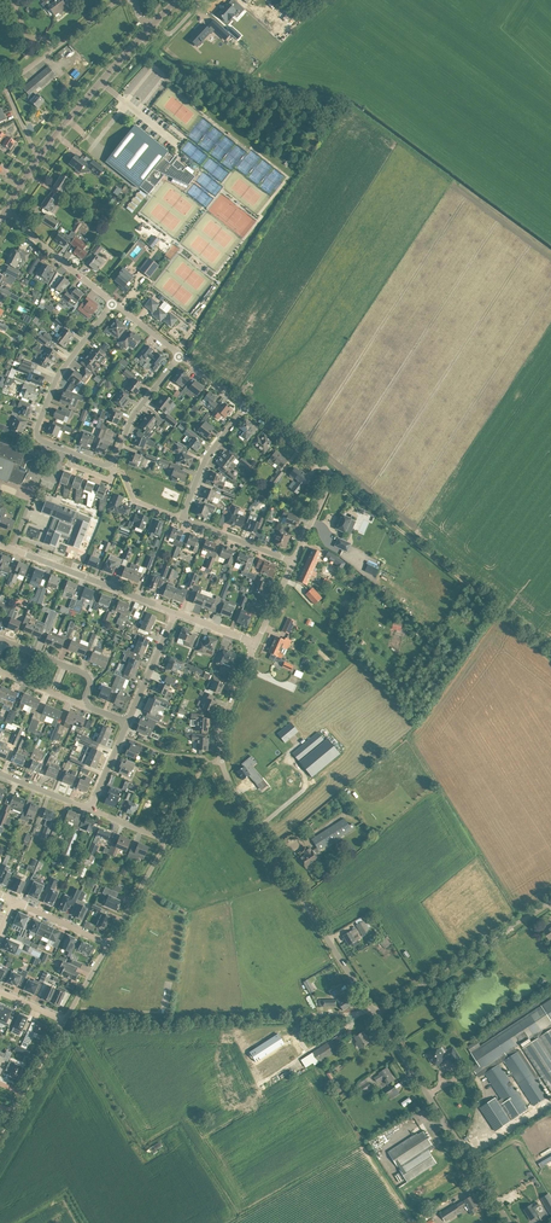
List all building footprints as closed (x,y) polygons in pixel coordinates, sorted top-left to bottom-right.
[(54,0),(42,0),(44,3),(48,0),(51,4),(48,7),(54,15),(58,11),(58,10),(59,9),(62,13),(67,9),(63,3),(65,2),(65,0),(57,0),(55,1),(54,0)] [(221,10),(218,14),(225,21),(227,18),(229,19),(233,15),(232,14),(236,9),(238,11),(238,12),(238,13),(239,12),(241,14),(245,10),(237,2),(232,7),(227,3),(224,7),(224,6),(221,9),(221,10)] [(285,10),(278,17),(283,22),(283,21),(286,23),(285,24),(286,24),(289,26),(289,27),(290,27),(296,20),(285,10)] [(284,36),(266,19),(261,24),(280,41),(284,36)] [(198,31),(190,40),(195,44),(199,40),(202,42),(203,41),(202,41),(206,37),(205,37),(209,32),(210,33),(210,32),(211,34),(215,30),(225,39),(230,34),(215,20),(210,25),(211,26),(208,29),(203,24),(198,30),(198,31)] [(72,61),(62,72),(56,67),(52,72),(62,81),(66,76),(65,74),(67,72),(71,77),(74,74),(77,71),(80,67),(73,61),(72,62),(72,61)] [(31,81),(23,88),(29,95),(30,94),(34,98),(30,102),(37,108),(44,100),(37,95),(36,95),(33,92),(39,86),(41,88),(47,83),(39,74),(31,81)] [(166,154),(167,153),(134,126),(106,161),(149,195),(154,187),(164,175),(188,185),(195,177),(185,169),(186,168),(176,160),(178,158),(175,156),(174,158),(169,154),(168,155),(166,154)] [(4,146),(9,150),(15,141),(0,131),(0,143),(2,145),(4,146)] [(76,155),(69,164),(76,170),(75,171),(80,174),(83,170),(82,169),(85,166),(89,169),(91,167),(96,171),(94,173),(98,176),(104,169),(93,160),(90,165),(83,159),(80,157),(76,155)] [(54,187),(53,187),(59,191),(61,192),(62,193),(60,197),(72,205),(74,201),(64,194),(72,182),(69,180),(67,179),(62,175),(59,180),(59,179),(59,180),(54,187)] [(139,190),(125,208),(131,212),(144,194),(139,190)] [(56,202),(53,200),(48,197),(42,206),(52,212),(56,206),(57,203),(56,202)] [(46,214),(42,221),(54,229),(56,226),(58,227),(60,224),(61,223),(60,223),(59,222),(56,220),(53,218),(52,217),(46,214)] [(102,216),(98,222),(105,226),(109,221),(102,216)] [(81,227),(80,228),(87,232),(90,227),(84,223),(81,227)] [(76,224),(72,231),(76,234),(78,231),(79,229),(81,227),(76,224)] [(76,235),(76,234),(72,231),(69,236),(65,233),(63,236),(60,233),(55,239),(56,240),(58,243),(59,242),(64,246),(68,242),(71,244),(72,242),(76,235)] [(82,259),(86,255),(88,252),(83,248),(86,244),(76,235),(72,242),(71,244),(77,249),(74,252),(79,256),(79,257),(82,259)] [(154,235),(149,242),(154,246),(155,245),(160,240),(154,235)] [(98,245),(92,252),(96,256),(102,248),(98,245)] [(11,255),(7,263),(12,266),(15,268),(18,270),(23,260),(26,261),(26,259),(29,254),(19,249),(17,252),(12,250),(10,254),(11,255)] [(97,271),(101,267),(105,261),(98,255),(94,260),(90,265),(97,271)] [(149,258),(140,270),(149,277),(158,265),(149,258)] [(49,266),(44,264),(44,265),(43,264),(40,269),(39,268),(36,273),(38,273),(37,274),(44,278),(42,281),(48,284),(55,273),(51,271),(52,269),(49,267),(49,266)] [(20,272),(9,266),(5,273),(6,273),(5,273),(9,275),(16,278),(16,279),(20,272)] [(126,292),(130,288),(130,287),(126,284),(129,280),(133,275),(124,268),(119,273),(121,274),(115,281),(120,285),(119,286),(120,284),(122,286),(120,287),(126,292)] [(0,274),(0,284),(1,285),(4,281),(12,285),(16,278),(9,275),(7,278),(0,274)] [(61,293),(66,287),(69,283),(62,277),(59,281),(54,277),(49,287),(51,288),(54,288),(56,289),(54,292),(54,295),(57,298),(60,293),(61,293)] [(11,293),(0,287),(0,292),(9,297),(11,293)] [(62,298),(59,302),(64,305),(67,302),(68,303),(73,307),(77,303),(80,299),(83,294),(80,292),(81,291),(76,288),(71,294),(67,291),(64,296),(62,298)] [(171,327),(177,319),(170,312),(167,315),(167,314),(167,313),(171,307),(164,302),(159,308),(158,307),(158,308),(157,307),(159,304),(152,298),(145,306),(152,312),(152,314),(153,315),(160,321),(163,318),(165,320),(164,321),(171,327)] [(96,308),(98,305),(91,299),(86,305),(83,303),(78,309),(86,315),(88,312),(92,315),(97,308),(96,308)] [(63,328),(61,327),(64,323),(57,318),(54,321),(58,325),(54,330),(57,332),(69,342),(74,336),(69,332),(63,327),(63,328)] [(118,338),(126,327),(117,320),(115,320),(109,328),(112,331),(111,332),(118,338)] [(46,332),(45,333),(43,330),(40,331),(38,333),(48,341),(50,342),(53,338),(46,332)] [(48,341),(38,333),(36,332),(34,336),(38,339),(45,345),(48,341)] [(64,348),(69,342),(57,332),(54,336),(56,337),(54,340),(64,348)] [(133,348),(137,343),(141,339),(132,332),(128,338),(124,335),(120,339),(118,342),(126,349),(129,345),(133,348)] [(143,366),(143,367),(144,368),(144,367),(146,369),(150,369),(154,372),(160,364),(160,363),(164,358),(158,354),(154,358),(149,354),(153,350),(147,345),(143,351),(142,350),(139,355),(136,358),(140,361),(141,365),(143,366)] [(57,353),(52,350),(47,347),(45,351),(43,350),(39,352),(38,353),(52,361),(53,362),(57,356),(56,355),(57,353)] [(108,354),(105,352),(101,349),(98,352),(93,348),(88,354),(97,361),(101,364),(108,354)] [(52,361),(38,353),(37,352),(36,354),(35,358),(38,360),(36,362),(41,365),(46,368),(47,366),(49,367),(52,361)] [(95,364),(97,361),(88,354),(84,360),(88,364),(86,367),(95,374),(98,371),(95,369),(97,366),(95,364)] [(24,359),(19,357),(17,362),(21,364),(31,368),(33,363),(24,359)] [(35,369),(31,368),(21,364),(18,371),(28,375),(26,379),(30,381),(30,382),(41,387),(42,387),(44,383),(42,383),(44,380),(45,377),(39,375),(33,372),(35,369)] [(127,369),(124,368),(122,371),(124,372),(123,373),(131,379),(134,374),(127,369)] [(75,371),(68,380),(73,384),(69,391),(72,392),(76,393),(79,389),(85,382),(92,374),(90,372),(85,369),(80,375),(75,371)] [(187,375),(181,369),(180,370),(179,370),(177,373),(177,374),(172,380),(179,385),(182,387),(184,385),(185,385),(190,378),(186,376),(187,375)] [(13,379),(8,377),(7,379),(5,384),(8,386),(13,383),(14,381),(15,380),(13,379)] [(141,385),(137,381),(133,379),(126,388),(131,391),(135,394),(139,390),(138,389),(141,385)] [(197,396),(200,392),(204,388),(195,381),(189,389),(188,389),(197,396)] [(35,388),(29,385),(24,383),(23,385),(23,386),(19,395),(35,402),(38,394),(33,392),(35,388)] [(186,387),(180,394),(183,396),(188,389),(189,389),(186,387)] [(127,394),(123,390),(121,389),(116,395),(115,394),(110,400),(111,401),(111,402),(112,403),(113,403),(114,404),(115,403),(118,405),(123,409),(126,405),(127,406),(130,401),(125,397),(127,394)] [(78,394),(72,392),(66,390),(65,393),(63,393),(60,402),(65,404),(75,407),(78,400),(76,399),(78,394)] [(206,397),(203,400),(209,404),(207,407),(212,411),(214,409),(218,404),(214,401),(217,398),(209,392),(206,397)] [(173,402),(170,399),(165,395),(159,403),(158,402),(155,406),(164,413),(173,402)] [(31,404),(26,402),(20,400),(17,407),(22,408),(20,414),(23,416),(29,418),(32,409),(30,409),(31,404)] [(217,408),(212,414),(218,419),(222,415),(225,417),(229,413),(232,410),(229,408),(230,407),(229,406),(229,407),(224,404),(222,407),(219,405),(217,408)] [(104,411),(101,418),(103,419),(107,420),(111,422),(117,424),(120,416),(121,416),(123,412),(117,410),(110,407),(108,413),(106,412),(104,411)] [(71,411),(68,410),(62,408),(61,411),(57,409),(55,413),(54,412),(53,415),(54,415),(53,417),(59,419),(63,421),(67,422),(69,418),(71,411)] [(145,421),(140,427),(145,430),(145,431),(143,433),(148,437),(150,434),(148,433),(155,424),(158,426),(163,420),(160,418),(155,414),(153,417),(149,414),(146,417),(143,420),(145,421)] [(169,423),(174,427),(177,422),(168,415),(164,419),(166,421),(169,423)] [(27,421),(22,419),(15,416),(12,422),(14,422),(11,430),(15,432),(21,434),(25,425),(26,425),(27,421)] [(203,419),(197,426),(201,429),(198,432),(206,439),(207,438),(208,438),(209,438),(209,437),(210,436),(209,435),(212,432),(210,430),(213,427),(206,421),(206,422),(203,419)] [(248,439),(254,433),(257,428),(254,425),(253,426),(245,420),(239,428),(244,432),(242,435),(248,439)] [(75,430),(65,425),(54,421),(52,425),(51,424),(47,433),(57,437),(59,430),(63,431),(63,430),(70,433),(70,431),(74,432),(75,430)] [(96,438),(92,449),(96,450),(95,452),(104,456),(108,446),(101,443),(103,440),(101,439),(104,430),(106,431),(108,425),(102,422),(99,428),(99,429),(96,438)] [(0,424),(0,430),(7,433),(10,427),(0,424)] [(197,436),(189,430),(188,428),(184,434),(189,438),(185,443),(187,444),(186,445),(190,448),(191,447),(196,451),(202,444),(200,442),(202,440),(197,436)] [(81,440),(79,445),(85,448),(88,443),(91,444),(91,446),(93,440),(95,436),(87,433),(84,432),(83,435),(82,436),(80,436),(79,439),(80,440),(81,440)] [(150,439),(148,437),(143,433),(140,438),(136,437),(133,445),(143,449),(146,443),(148,444),(151,445),(152,441),(150,439)] [(264,453),(266,451),(270,446),(269,445),(270,444),(269,444),(271,442),(268,439),(269,438),(264,435),(261,439),(257,437),(252,444),(264,453)] [(1,443),(0,442),(0,480),(7,483),(8,481),(18,485),(19,483),(21,484),(25,478),(24,478),(26,474),(28,475),(35,456),(1,443)] [(177,444),(173,451),(181,455),(179,462),(176,461),(175,464),(178,465),(181,467),(182,463),(184,464),(190,466),(193,458),(182,453),(183,452),(181,451),(183,448),(178,445),(177,445),(177,444)] [(236,458),(231,455),(226,451),(225,452),(224,451),(221,455),(222,456),(221,457),(235,467),(239,462),(239,461),(235,459),(236,458)] [(280,455),(280,454),(277,451),(276,452),(272,457),(268,463),(273,466),(275,463),(281,468),(287,460),(286,461),(280,456),(280,455)] [(128,464),(135,467),(136,464),(137,464),(138,460),(141,461),(142,457),(155,462),(154,464),(155,464),(158,458),(156,458),(147,454),(141,452),(139,456),(130,452),(127,460),(129,461),(128,464)] [(221,458),(219,457),(216,461),(218,462),(217,463),(226,471),(229,467),(232,469),(233,469),(235,467),(221,457),(221,458)] [(248,469),(252,464),(242,457),(239,461),(239,462),(248,469)] [(170,462),(160,459),(158,458),(155,464),(158,465),(173,471),(171,477),(177,479),(177,480),(178,481),(178,480),(183,482),(187,473),(180,470),(181,467),(170,462)] [(291,489),(293,490),(297,494),(310,478),(303,472),(302,473),(295,468),(290,474),(298,480),(291,489)] [(274,486),(284,474),(279,470),(274,478),(272,477),(268,482),(269,483),(267,486),(272,489),(274,486)] [(71,487),(73,483),(69,481),(71,474),(64,471),(60,482),(64,484),(63,497),(67,498),(71,487)] [(220,472),(218,473),(213,471),(212,473),(212,472),(210,478),(208,477),(207,480),(214,483),(213,486),(224,491),(228,492),(229,489),(224,487),(225,483),(224,483),(227,477),(225,476),(220,472)] [(228,472),(225,476),(227,477),(232,481),(235,477),(228,472)] [(79,503),(83,492),(85,487),(81,486),(83,479),(76,476),(73,483),(71,487),(76,489),(75,501),(79,503)] [(91,508),(95,496),(97,492),(92,490),(95,483),(88,481),(85,487),(83,492),(88,494),(87,506),(91,508)] [(103,512),(107,502),(109,496),(104,495),(107,488),(100,485),(97,492),(95,496),(100,498),(99,511),(103,512)] [(216,492),(207,488),(206,488),(202,498),(212,502),(212,501),(217,503),(219,499),(221,494),(216,492)] [(224,491),(222,495),(233,500),(235,495),(228,492),(224,491)] [(128,516),(129,514),(131,508),(124,506),(120,505),(123,497),(114,494),(112,501),(111,500),(107,509),(118,513),(118,512),(128,516)] [(46,500),(41,512),(54,517),(55,518),(50,530),(49,529),(43,543),(47,544),(47,543),(55,546),(54,547),(56,548),(60,537),(61,534),(70,537),(68,540),(67,544),(79,549),(81,545),(89,523),(91,518),(79,513),(79,514),(76,512),(46,500)] [(197,509),(196,508),(195,512),(196,513),(195,514),(205,518),(207,514),(208,514),(209,512),(213,513),(215,507),(205,503),(204,506),(199,505),(197,509)] [(225,521),(225,523),(231,525),(235,527),(235,525),(241,527),(243,522),(245,517),(237,514),(239,508),(233,505),(231,511),(229,511),(229,512),(227,516),(227,517),(225,521)] [(10,520),(10,521),(4,518),(7,510),(1,508),(0,510),(0,515),(1,516),(0,520),(0,527),(7,530),(7,528),(11,530),(15,521),(10,520)] [(297,515),(291,513),(285,510),(282,516),(287,518),(284,524),(295,528),(298,520),(295,519),(296,515),(297,515)] [(133,522),(132,526),(135,527),(136,527),(135,529),(139,530),(139,529),(143,530),(146,522),(147,523),(148,519),(147,518),(148,518),(142,515),(140,514),(139,516),(136,515),(133,520),(133,522)] [(355,522),(351,520),(351,519),(342,515),(336,529),(345,533),(345,532),(350,534),(355,522)] [(261,531),(263,525),(265,520),(260,517),(258,523),(251,520),(249,526),(247,531),(255,535),(257,529),(261,531)] [(161,531),(161,529),(164,524),(156,521),(154,525),(150,524),(148,529),(145,536),(143,542),(147,543),(149,537),(152,538),(154,533),(160,536),(162,531),(161,531)] [(119,526),(116,533),(127,537),(130,530),(119,526)] [(169,538),(168,541),(173,543),(172,545),(181,548),(183,542),(180,541),(183,531),(173,527),(173,529),(172,529),(171,532),(171,533),(169,538)] [(285,548),(288,542),(286,541),(289,533),(288,533),(279,529),(277,534),(279,535),(275,544),(285,548)] [(194,535),(191,533),(191,534),(190,534),(188,540),(186,544),(191,545),(189,550),(196,553),(198,547),(201,541),(197,540),(198,537),(194,535)] [(266,540),(267,536),(261,534),(258,542),(265,544),(267,540),(266,540)] [(351,544),(338,538),(335,546),(347,552),(351,544)] [(212,554),(213,552),(216,544),(206,540),(202,550),(203,550),(202,553),(206,555),(205,557),(210,559),(206,568),(211,570),(215,559),(211,557),(212,553),(212,554)] [(229,548),(225,546),(225,547),(223,547),(219,557),(226,559),(223,565),(230,567),(232,563),(236,552),(229,549),(229,548)] [(94,554),(96,548),(93,547),(91,553),(89,556),(91,557),(88,565),(97,568),(100,560),(93,557),(95,554),(94,554)] [(127,560),(132,550),(127,548),(123,559),(127,560)] [(321,553),(318,551),(312,549),(304,567),(313,571),(321,553)] [(345,563),(328,551),(325,556),(337,564),(336,566),(341,569),(345,563)] [(254,559),(249,557),(239,553),(236,563),(242,566),(241,570),(248,573),(254,559)] [(0,563),(0,569),(2,570),(1,571),(9,574),(11,567),(8,566),(8,565),(11,560),(2,556),(0,563)] [(149,569),(153,558),(149,556),(145,567),(149,569)] [(119,568),(122,559),(116,557),(115,560),(109,558),(107,563),(106,563),(103,571),(112,574),(115,567),(119,568)] [(275,564),(263,560),(259,559),(259,560),(256,567),(260,569),(260,568),(261,569),(260,573),(272,577),(276,567),(274,566),(275,564)] [(367,561),(364,571),(376,575),(379,566),(367,561)] [(25,574),(26,572),(28,566),(19,563),(14,575),(11,573),(9,579),(8,581),(7,584),(11,586),(12,582),(15,583),(17,576),(18,576),(20,572),(25,574)] [(130,580),(135,565),(131,563),(129,569),(125,567),(122,577),(130,580)] [(141,574),(137,572),(140,566),(135,565),(130,580),(138,583),(140,577),(141,574)] [(165,578),(169,568),(169,567),(164,565),(160,576),(165,578)] [(323,573),(332,577),(335,570),(332,568),(331,569),(326,566),(323,573)] [(317,572),(313,571),(304,567),(297,581),(307,585),(311,575),(315,577),(317,572)] [(171,580),(172,578),(174,573),(175,571),(169,568),(165,578),(171,580)] [(42,580),(42,578),(45,573),(35,569),(33,575),(32,576),(33,576),(30,584),(38,588),(34,597),(30,597),(30,600),(36,603),(43,587),(39,586),(40,584),(42,580)] [(247,576),(247,577),(255,581),(254,583),(258,584),(255,592),(258,593),(264,595),(265,590),(264,590),(267,583),(264,582),(265,578),(259,576),(248,572),(247,576)] [(194,583),(197,575),(192,573),(190,577),(187,586),(192,588),(194,583)] [(58,586),(59,585),(61,579),(51,575),(49,581),(48,582),(47,587),(51,588),(51,587),(56,589),(58,586)] [(151,583),(148,588),(150,589),(150,590),(152,591),(153,591),(154,591),(155,591),(157,587),(161,589),(164,581),(162,580),(161,580),(153,577),(151,583)] [(325,578),(322,583),(330,587),(332,582),(325,578)] [(223,597),(229,581),(227,581),(221,596),(223,597)] [(230,583),(231,582),(229,581),(223,597),(222,598),(224,599),(230,583)] [(74,594),(75,591),(77,585),(68,582),(66,587),(65,590),(63,596),(66,597),(69,592),(74,594)] [(173,599),(177,589),(172,587),(173,584),(168,582),(166,590),(163,595),(173,599)] [(202,607),(206,596),(200,594),(202,588),(195,585),(193,589),(191,595),(196,597),(193,603),(202,607)] [(42,601),(47,589),(43,587),(36,603),(40,604),(41,600),(42,601)] [(73,610),(79,613),(80,613),(82,608),(81,608),(84,603),(91,606),(93,601),(91,600),(92,597),(94,592),(85,588),(83,594),(82,597),(80,601),(77,600),(73,610)] [(182,603),(184,597),(187,590),(183,588),(181,591),(177,589),(173,599),(182,603)] [(305,595),(315,605),(321,599),(312,589),(305,595)] [(247,598),(246,597),(247,594),(244,593),(239,606),(244,608),(247,598)] [(111,598),(102,595),(101,598),(97,597),(95,602),(93,609),(97,611),(99,608),(97,607),(99,603),(108,606),(111,598)] [(217,608),(219,603),(221,598),(214,595),(213,599),(206,596),(202,607),(211,610),(213,607),(217,608)] [(72,598),(68,608),(73,610),(77,600),(72,598)] [(220,604),(218,609),(222,611),(221,614),(230,617),(232,612),(236,603),(229,600),(229,602),(222,599),(220,604)] [(10,611),(12,607),(4,604),(0,602),(0,607),(10,611)] [(130,614),(126,612),(128,605),(120,602),(117,607),(116,610),(121,612),(119,618),(127,621),(130,614)] [(61,606),(59,611),(68,614),(70,609),(61,606)] [(16,614),(14,612),(15,609),(12,607),(10,611),(7,619),(6,622),(9,624),(8,628),(16,632),(21,622),(14,619),(16,614)] [(37,620),(35,620),(30,617),(31,614),(29,613),(30,611),(29,610),(28,613),(27,613),(24,622),(22,627),(25,628),(24,632),(24,631),(32,634),(35,625),(37,620)] [(44,626),(43,627),(43,628),(47,629),(54,612),(54,611),(50,610),(49,614),(44,624),(45,624),(44,626)] [(247,628),(251,617),(245,615),(246,612),(242,610),(237,622),(242,624),(241,625),(247,628)] [(111,613),(107,611),(103,621),(104,622),(102,627),(105,628),(110,617),(111,613)] [(140,619),(143,621),(152,625),(156,617),(156,618),(156,617),(148,614),(148,613),(143,611),(140,619)] [(54,612),(47,629),(51,631),(56,618),(58,613),(54,612)] [(295,620),(292,619),(288,617),(283,629),(285,630),(286,631),(287,630),(290,631),(295,620)] [(35,625),(32,634),(39,638),(41,634),(42,632),(43,629),(43,628),(43,627),(44,626),(45,624),(44,624),(37,621),(35,625)] [(149,632),(152,625),(143,621),(142,625),(140,624),(140,623),(139,622),(137,627),(132,625),(131,628),(138,631),(139,628),(149,633),(150,632),(149,632)] [(392,622),(391,629),(400,631),(402,624),(392,622)] [(73,629),(69,638),(72,639),(73,639),(74,637),(78,627),(74,626),(73,629)] [(56,637),(53,646),(60,649),(60,650),(63,644),(64,640),(65,639),(68,641),(69,638),(73,629),(69,627),(65,636),(63,635),(61,636),(58,634),(56,637)] [(177,642),(184,645),(191,648),(196,635),(192,634),(189,633),(190,630),(183,627),(179,638),(177,642)] [(53,646),(56,637),(58,634),(50,631),(49,634),(47,638),(45,644),(45,643),(53,646)] [(141,637),(142,634),(138,632),(136,635),(135,635),(134,638),(136,639),(134,643),(136,644),(137,644),(146,648),(149,641),(141,637)] [(96,635),(96,634),(93,633),(89,643),(82,640),(81,640),(76,653),(84,656),(83,656),(84,656),(86,651),(87,647),(88,646),(91,647),(96,635)] [(91,647),(90,650),(93,651),(96,646),(99,639),(99,638),(100,637),(96,635),(91,647)] [(198,648),(197,650),(198,651),(200,651),(204,653),(204,652),(213,656),(215,651),(213,650),(215,646),(217,640),(207,636),(204,645),(200,644),(201,642),(198,648)] [(285,638),(284,640),(276,636),(273,644),(285,649),(287,650),(291,640),(285,638)] [(76,653),(81,640),(77,638),(75,642),(72,641),(70,644),(68,650),(69,650),(76,653)] [(125,650),(124,652),(128,654),(138,658),(139,655),(143,656),(142,656),(141,655),(142,652),(144,653),(146,648),(137,644),(136,644),(134,648),(133,650),(129,648),(127,652),(125,650)] [(273,644),(269,653),(271,654),(269,659),(274,661),(275,661),(276,662),(277,662),(278,662),(279,662),(280,661),(280,660),(285,649),(273,644)] [(90,660),(89,662),(90,662),(92,663),(97,665),(103,650),(96,646),(93,651),(93,652),(92,656),(90,660)] [(107,663),(109,659),(111,653),(103,650),(97,665),(105,668),(104,668),(105,668),(107,663)] [(222,665),(223,662),(231,665),(236,655),(224,650),(222,653),(219,651),(215,661),(222,665)] [(128,654),(125,661),(129,662),(127,666),(136,670),(138,665),(137,665),(138,662),(139,663),(140,663),(136,661),(138,658),(128,654)] [(170,660),(166,668),(172,671),(176,672),(178,668),(182,670),(184,665),(185,663),(183,662),(178,659),(176,663),(170,660)] [(291,670),(293,666),(284,662),(282,666),(291,670)] [(136,670),(127,666),(124,665),(120,672),(116,670),(114,674),(117,675),(121,677),(126,679),(129,681),(130,677),(133,678),(135,674),(136,675),(137,671),(136,671),(136,670)] [(293,675),(301,678),(303,672),(296,669),(293,675)] [(205,672),(202,677),(210,681),(207,688),(209,689),(208,690),(205,689),(204,692),(205,693),(212,696),(214,691),(220,694),(223,685),(218,683),(220,678),(214,676),(212,675),(212,676),(205,672)] [(115,690),(121,677),(117,675),(111,689),(115,690)] [(178,681),(176,680),(167,676),(165,681),(167,682),(165,685),(160,683),(156,692),(162,694),(165,696),(164,698),(168,699),(168,700),(169,699),(170,698),(171,697),(172,695),(172,694),(171,692),(168,691),(169,687),(171,684),(174,685),(174,684),(176,686),(178,681)] [(117,698),(114,703),(122,706),(126,697),(127,693),(121,691),(126,679),(121,677),(115,690),(115,692),(118,694),(117,698)] [(111,690),(106,688),(106,686),(101,684),(100,688),(102,689),(99,697),(107,700),(111,690)] [(9,690),(1,687),(0,691),(0,699),(1,700),(2,698),(6,699),(9,690)] [(13,705),(15,699),(17,694),(9,690),(6,699),(3,704),(11,708),(12,704),(13,705)] [(199,701),(197,705),(199,706),(198,709),(202,711),(203,708),(212,712),(216,703),(210,700),(212,696),(216,698),(217,698),(212,696),(205,693),(201,702),(199,701)] [(26,711),(32,697),(24,694),(19,707),(26,711)] [(35,711),(37,706),(40,700),(32,697),(26,711),(30,712),(34,713),(35,711)] [(168,701),(166,700),(161,698),(159,701),(150,697),(147,704),(158,709),(159,705),(165,708),(168,701)] [(156,713),(158,709),(147,704),(144,711),(153,715),(151,719),(162,724),(163,722),(160,721),(162,716),(156,713)] [(50,717),(54,709),(46,706),(40,720),(44,721),(45,721),(47,716),(50,717)] [(8,724),(14,711),(10,709),(6,721),(8,722),(7,723),(8,724)] [(56,727),(59,718),(62,712),(54,709),(50,717),(54,719),(53,721),(52,725),(56,727)] [(14,711),(8,724),(12,725),(13,723),(17,712),(14,711)] [(58,729),(54,739),(59,741),(65,727),(68,728),(70,723),(73,724),(77,716),(69,713),(64,726),(60,725),(58,729)] [(190,720),(190,726),(197,727),(197,731),(201,731),(207,731),(208,723),(210,724),(210,719),(203,719),(203,715),(197,714),(192,714),(191,720),(190,720)] [(82,727),(83,725),(85,719),(77,716),(73,724),(76,726),(74,731),(78,732),(75,740),(77,741),(79,742),(80,739),(82,735),(85,728),(82,727)] [(162,724),(151,719),(149,718),(147,722),(140,719),(138,725),(139,725),(136,731),(145,735),(149,727),(153,729),(156,722),(162,725),(162,724)] [(31,732),(36,720),(32,719),(27,732),(31,733),(31,732)] [(36,720),(31,732),(39,735),(40,733),(35,731),(39,721),(36,720)] [(291,722),(281,730),(289,739),(298,731),(291,722)] [(7,723),(5,728),(11,730),(12,729),(15,730),(14,731),(16,732),(15,734),(11,743),(16,745),(20,737),(23,730),(19,728),(12,725),(8,724),(7,723)] [(99,734),(108,738),(112,730),(102,726),(99,734)] [(54,741),(58,729),(55,728),(50,740),(54,741)] [(108,738),(99,734),(95,732),(92,739),(82,735),(80,739),(91,743),(92,740),(105,745),(108,738)] [(318,732),(292,754),(299,762),(324,740),(318,732)] [(202,734),(193,734),(185,733),(185,736),(189,739),(192,739),(192,741),(196,742),(196,750),(207,751),(208,739),(202,738),(202,734)] [(20,737),(16,745),(21,748),(25,739),(20,737)] [(324,740),(299,762),(312,777),(340,754),(327,738),(324,740)] [(89,747),(91,743),(80,739),(79,742),(79,743),(88,747),(85,755),(98,760),(102,753),(92,749),(89,747)] [(8,753),(9,751),(4,749),(6,744),(2,742),(0,747),(0,757),(6,759),(8,753)] [(139,753),(142,754),(144,750),(141,749),(141,748),(131,744),(129,749),(128,748),(125,755),(134,759),(136,754),(138,755),(139,753)] [(23,766),(25,760),(28,752),(18,748),(13,762),(23,766)] [(44,752),(42,751),(34,748),(30,760),(33,761),(30,769),(39,772),(42,764),(39,763),(44,752)] [(149,749),(147,754),(154,757),(157,752),(149,749)] [(47,763),(44,769),(48,770),(46,775),(55,779),(57,773),(58,771),(60,767),(52,763),(55,756),(52,754),(51,754),(47,763)] [(98,760),(85,755),(84,754),(81,762),(95,768),(98,760)] [(78,765),(80,761),(69,757),(68,761),(71,762),(78,765)] [(135,763),(132,762),(127,759),(125,764),(121,762),(119,767),(121,768),(118,773),(127,777),(131,778),(133,773),(132,772),(135,763)] [(245,766),(237,771),(243,780),(248,776),(250,775),(257,784),(262,780),(251,766),(252,765),(248,760),(243,764),(245,766)] [(72,786),(74,780),(75,777),(77,772),(73,771),(71,775),(66,773),(62,782),(72,786)] [(78,778),(73,789),(76,790),(77,788),(86,791),(91,779),(87,777),(85,781),(78,778)] [(106,798),(104,803),(114,807),(116,802),(117,802),(118,802),(120,802),(122,798),(119,797),(120,795),(120,796),(121,794),(120,794),(121,791),(117,790),(110,787),(108,793),(110,794),(108,798),(106,798)] [(135,804),(129,801),(132,794),(127,792),(121,806),(126,808),(125,809),(126,810),(127,811),(126,812),(130,814),(131,812),(132,813),(133,812),(133,811),(135,812),(137,807),(136,807),(135,805),(135,804)] [(23,806),(25,801),(20,799),(20,800),(13,797),(9,806),(6,805),(0,820),(0,825),(3,826),(8,813),(10,809),(11,808),(13,809),(22,813),(24,806),(23,806)] [(34,820),(37,812),(39,806),(31,803),(29,808),(25,806),(20,819),(28,822),(29,818),(34,820)] [(45,826),(41,837),(47,839),(51,828),(51,827),(53,822),(54,820),(56,814),(51,812),(51,811),(46,809),(44,814),(42,818),(46,819),(44,826),(45,826)] [(77,830),(79,825),(81,819),(79,818),(80,815),(68,811),(65,820),(68,821),(67,825),(72,827),(72,828),(77,830)] [(92,830),(93,827),(95,821),(86,818),(84,822),(82,821),(82,819),(80,825),(79,825),(77,830),(79,831),(80,829),(80,828),(82,828),(82,829),(91,832),(92,830)] [(306,869),(311,865),(310,864),(318,859),(315,855),(320,852),(319,850),(355,827),(353,823),(349,825),(344,818),(312,839),(317,847),(312,850),(310,848),(306,851),(308,853),(300,858),(306,869)] [(63,849),(60,856),(61,856),(62,856),(61,859),(62,859),(63,857),(66,858),(69,859),(71,853),(80,831),(79,831),(77,830),(72,828),(63,849)] [(97,834),(95,840),(98,841),(99,837),(102,838),(100,843),(106,845),(107,841),(108,841),(109,839),(111,833),(99,828),(97,834)] [(126,851),(128,846),(130,840),(120,836),(117,845),(112,844),(110,849),(108,853),(115,856),(118,848),(126,851)] [(92,861),(99,845),(92,843),(86,859),(92,861)] [(144,856),(148,847),(139,843),(136,850),(131,848),(128,856),(137,860),(138,857),(143,859),(144,856)] [(6,886),(11,873),(8,872),(10,867),(2,864),(0,869),(0,875),(1,875),(0,878),(0,884),(0,885),(3,886),(4,885),(6,886)] [(15,874),(11,882),(15,884),(12,890),(20,894),(25,883),(20,880),(22,877),(15,874)] [(48,894),(44,902),(48,904),(47,905),(51,906),(52,905),(52,906),(53,903),(54,903),(54,902),(58,893),(54,891),(58,880),(51,877),(45,892),(48,894)] [(31,878),(28,885),(32,887),(29,895),(33,897),(32,898),(36,900),(37,899),(39,896),(39,895),(43,886),(39,885),(41,881),(40,879),(38,878),(37,879),(36,880),(31,878)] [(120,901),(117,899),(110,896),(113,890),(105,887),(102,893),(109,896),(104,906),(116,911),(117,908),(118,909),(120,904),(119,903),(120,901)] [(81,891),(75,888),(74,888),(70,896),(65,894),(61,903),(60,905),(61,905),(59,909),(60,909),(60,911),(61,912),(62,912),(63,912),(64,911),(66,912),(69,905),(70,906),(71,905),(74,906),(81,891)] [(80,918),(82,919),(87,908),(83,906),(85,903),(84,902),(82,901),(85,893),(81,891),(74,906),(73,907),(77,909),(74,915),(76,916),(76,917),(79,919),(80,918)] [(93,904),(90,910),(101,915),(96,925),(100,927),(99,929),(104,931),(105,929),(105,930),(111,917),(100,912),(102,908),(93,904)] [(28,917),(19,913),(14,924),(18,926),(16,930),(20,932),(16,940),(22,942),(30,925),(25,923),(28,917)] [(36,921),(35,920),(30,931),(36,933),(41,923),(38,922),(39,921),(36,920),(36,921)] [(364,920),(356,925),(363,936),(370,931),(364,920)] [(86,922),(84,927),(92,931),(95,926),(86,922)] [(43,936),(47,926),(41,923),(36,933),(36,934),(43,936)] [(51,927),(49,925),(48,926),(47,926),(43,936),(49,939),(48,939),(49,940),(49,939),(54,929),(54,928),(53,928),(53,929),(51,927)] [(348,932),(343,936),(349,945),(354,942),(356,941),(360,939),(359,938),(358,935),(360,934),(356,928),(350,931),(348,932)] [(57,939),(60,932),(54,929),(49,939),(51,940),(50,943),(53,945),(53,946),(57,948),(60,940),(57,939)] [(75,939),(68,936),(67,939),(66,939),(63,944),(64,945),(63,949),(67,951),(65,954),(70,957),(71,957),(74,949),(77,943),(74,941),(75,939)] [(387,936),(381,942),(386,948),(392,942),(387,936)] [(3,948),(15,954),(18,947),(22,949),(22,950),(28,952),(30,946),(22,942),(16,940),(15,939),(13,943),(7,940),(3,948)] [(93,947),(82,941),(80,944),(77,943),(74,949),(78,950),(77,951),(82,953),(82,952),(83,951),(89,954),(89,955),(89,956),(91,952),(92,953),(94,949),(93,948),(93,947)] [(80,968),(81,968),(83,964),(70,958),(70,960),(68,963),(74,966),(80,968)] [(68,963),(65,962),(63,961),(60,968),(63,969),(61,974),(66,977),(65,978),(69,979),(69,978),(70,978),(75,981),(79,973),(76,971),(78,967),(74,966),(68,963)] [(1,979),(3,976),(6,977),(8,973),(10,969),(4,966),(2,970),(0,969),(0,979),(1,979)] [(28,972),(23,969),(21,973),(19,971),(17,972),(16,974),(12,972),(8,983),(12,985),(13,984),(17,986),(20,979),(24,981),(28,972)] [(44,982),(40,980),(39,982),(34,980),(33,982),(29,980),(27,984),(26,984),(24,988),(25,989),(24,990),(29,992),(29,991),(31,992),(31,993),(34,994),(36,989),(40,991),(41,989),(40,989),(44,982)] [(309,985),(312,991),(323,985),(319,980),(309,985)] [(51,987),(52,984),(44,981),(44,982),(40,989),(41,989),(45,991),(42,998),(44,998),(43,1000),(47,1001),(47,1000),(51,1002),(56,990),(51,987)] [(65,991),(64,993),(56,990),(51,1002),(55,1003),(54,1005),(57,1006),(58,1005),(59,1005),(62,999),(67,1001),(71,994),(65,991)] [(343,995),(337,1000),(338,1002),(338,1003),(343,1010),(350,1005),(351,1006),(352,1006),(353,1006),(354,1005),(355,1004),(354,1003),(357,1001),(352,994),(345,998),(343,995)] [(467,1047),(471,1052),(478,1063),(472,1067),(476,1074),(477,1073),(480,1077),(485,1074),(502,1099),(498,1101),(496,1097),(480,1108),(496,1131),(529,1109),(519,1093),(500,1064),(504,1062),(511,1072),(508,1074),(510,1077),(513,1075),(533,1106),(547,1096),(537,1081),(540,1079),(520,1050),(518,1052),(515,1048),(534,1036),(536,1040),(524,1048),(550,1089),(550,1030),(541,1036),(538,1032),(550,1024),(550,999),(541,1005),(542,1006),(481,1046),(480,1046),(477,1040),(467,1047)] [(12,1010),(11,1010),(10,1010),(10,1009),(6,1007),(6,1008),(5,1007),(0,1018),(0,1023),(9,1027),(12,1019),(8,1018),(12,1010)] [(20,1013),(14,1028),(25,1033),(30,1023),(26,1021),(28,1018),(24,1016),(24,1015),(20,1013)] [(35,1032),(42,1035),(46,1026),(37,1022),(33,1029),(29,1027),(21,1046),(26,1049),(28,1044),(29,1045),(35,1032)] [(250,1049),(256,1059),(286,1040),(288,1042),(293,1039),(296,1044),(304,1039),(298,1029),(292,1032),(290,1029),(282,1034),(280,1030),(250,1049)] [(337,1037),(301,1060),(306,1068),(313,1063),(314,1065),(319,1061),(338,1049),(338,1048),(352,1039),(351,1039),(346,1031),(341,1035),(337,1037)] [(359,1048),(363,1046),(368,1042),(364,1037),(365,1036),(363,1032),(355,1037),(358,1041),(355,1043),(359,1048)] [(455,1064),(460,1061),(461,1060),(453,1047),(446,1052),(447,1053),(445,1054),(441,1048),(438,1050),(434,1052),(433,1050),(426,1054),(432,1063),(435,1061),(438,1066),(447,1059),(446,1058),(449,1056),(455,1064)] [(0,1056),(0,1066),(3,1059),(8,1062),(12,1053),(6,1050),(3,1057),(0,1056)] [(10,1060),(6,1069),(12,1072),(10,1076),(17,1079),(23,1067),(15,1064),(16,1062),(10,1060)] [(387,1084),(389,1083),(394,1079),(387,1068),(380,1073),(381,1074),(375,1078),(378,1082),(383,1078),(387,1084)] [(362,1086),(359,1087),(363,1092),(371,1086),(366,1079),(360,1083),(362,1086)] [(389,1095),(397,1090),(393,1084),(385,1090),(389,1095)] [(428,1152),(435,1147),(432,1143),(431,1144),(423,1132),(418,1135),(417,1134),(389,1152),(408,1182),(436,1163),(428,1152)] [(153,1146),(156,1150),(162,1146),(160,1142),(153,1146)] [(542,1161),(544,1165),(550,1161),(550,1156),(542,1161)] [(535,1177),(531,1180),(532,1181),(533,1182),(534,1182),(535,1182),(537,1182),(537,1186),(538,1187),(539,1187),(540,1186),(540,1185),(535,1177)] [(550,1198),(548,1194),(541,1198),(544,1203),(549,1212),(550,1214),(550,1198)] [(456,1203),(441,1213),(446,1221),(461,1211),(460,1209),(464,1207),(467,1204),(471,1210),(469,1211),(472,1215),(477,1212),(475,1208),(478,1205),(472,1196),(467,1199),(461,1202),(457,1205),(456,1203)] [(531,1220),(538,1215),(534,1209),(539,1206),(536,1202),(532,1205),(531,1205),(524,1209),(531,1220)]
